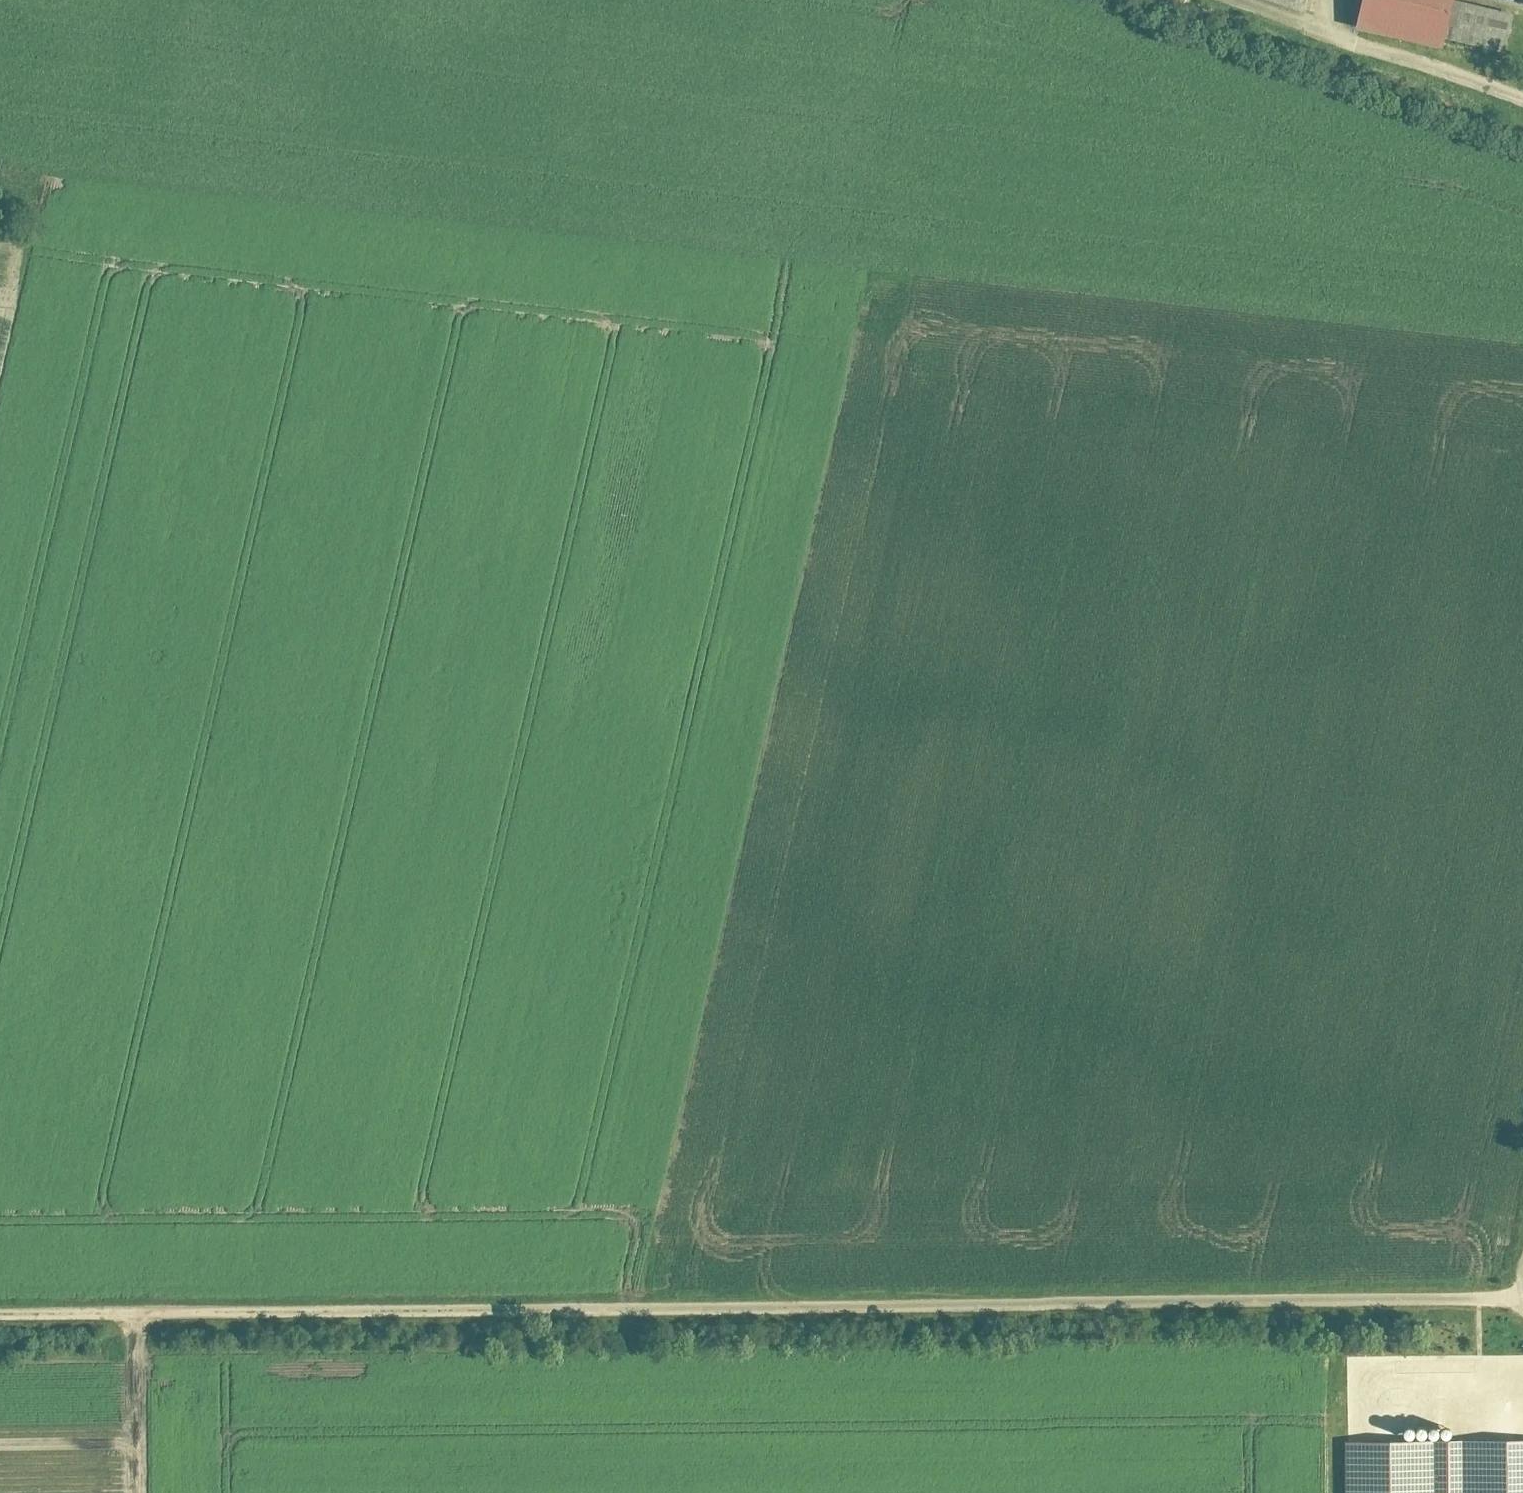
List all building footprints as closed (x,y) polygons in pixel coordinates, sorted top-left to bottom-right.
[(1350,26),(1496,59),(1507,11),(1459,0),(1356,0),(1350,26)] [(1448,1440),(1448,1492),(1522,1492),(1522,1439),(1448,1440)] [(1337,1440),(1337,1492),(1448,1492),(1448,1440),(1337,1440)]
